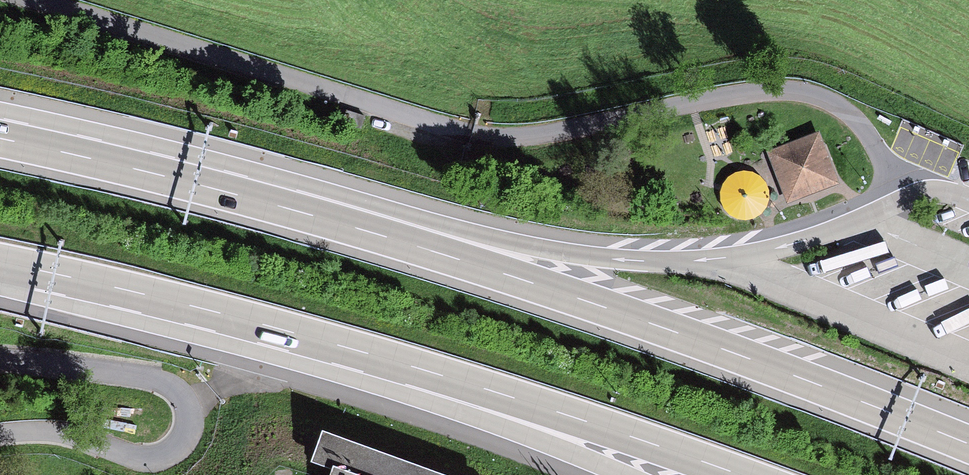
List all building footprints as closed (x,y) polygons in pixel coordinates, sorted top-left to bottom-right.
[(367,125),(369,118),(354,114),(352,122),(367,125)] [(837,181),(819,133),(766,152),(784,200),(837,181)] [(753,172),(744,171),(735,173),(728,178),(723,184),(720,192),(720,201),(724,209),(729,215),(737,219),(745,220),(754,219),(762,215),(768,208),(770,199),(770,191),(767,184),(760,176),(753,172)] [(325,431),(315,461),(334,468),(331,474),(451,474),(325,431)]
